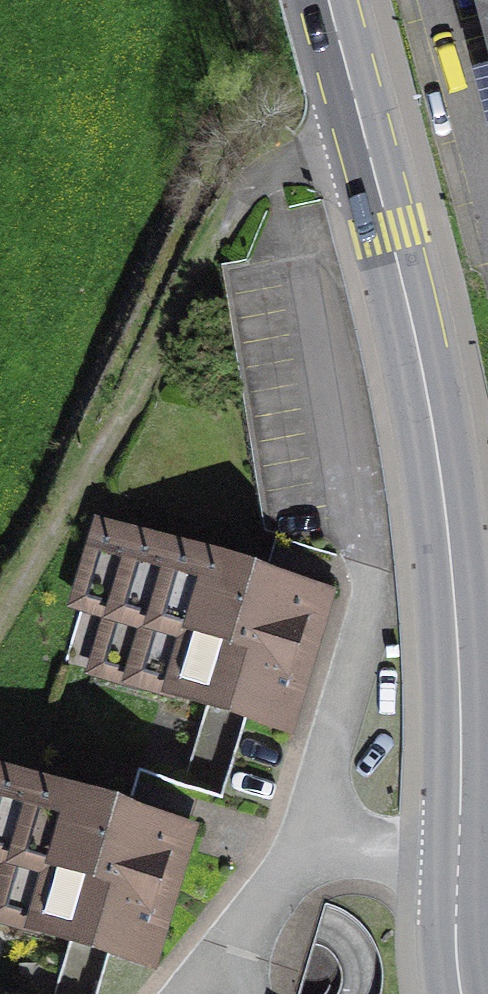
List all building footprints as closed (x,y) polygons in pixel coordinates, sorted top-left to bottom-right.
[(328,594),(106,528),(85,600),(119,610),(101,673),(288,728),(328,594)] [(0,773),(0,920),(151,964),(190,828),(0,773)]
